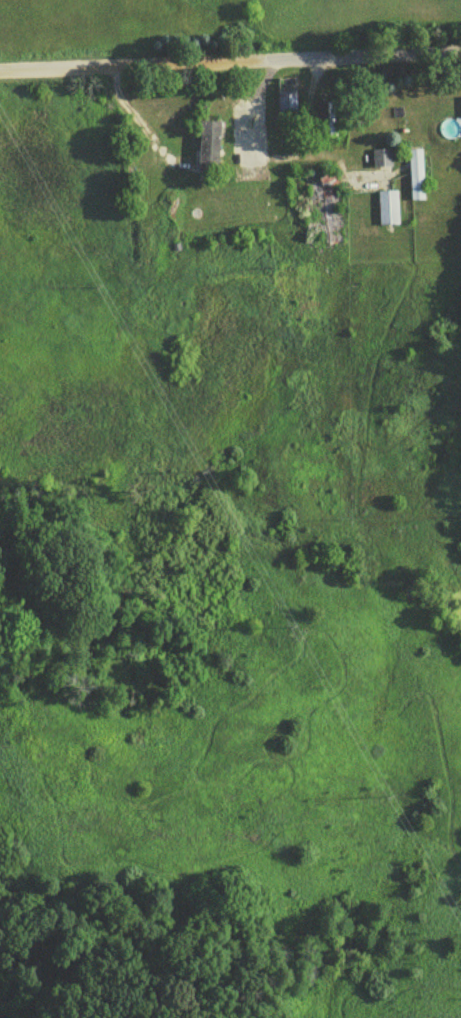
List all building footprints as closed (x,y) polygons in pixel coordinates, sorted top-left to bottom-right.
[(278,83),(278,121),(298,121),(298,83),(278,83)] [(220,177),(220,125),(200,125),(200,177),(220,177)] [(392,155),(374,155),(374,173),(392,173),(392,155)] [(411,206),(425,205),(424,155),(410,155),(411,206)] [(305,251),(334,250),(332,177),(303,178),(305,251)] [(399,196),(379,196),(379,231),(399,231),(399,196)]
